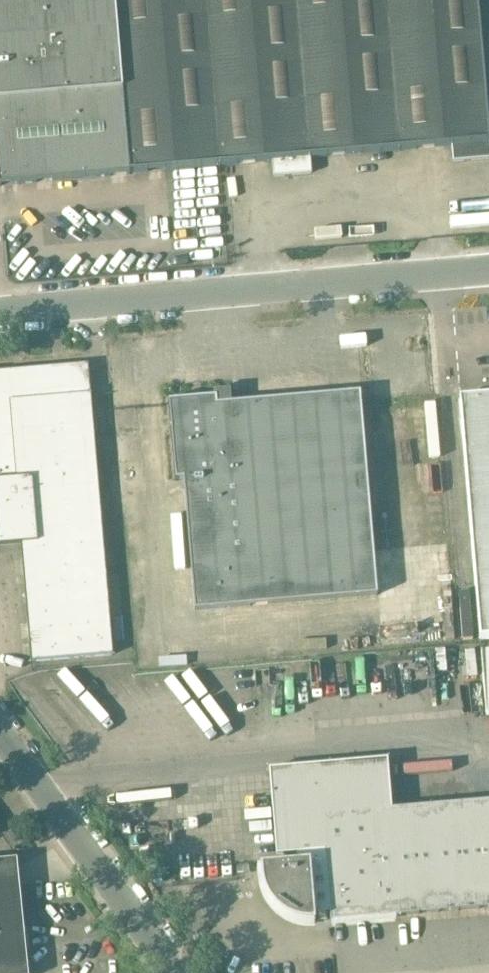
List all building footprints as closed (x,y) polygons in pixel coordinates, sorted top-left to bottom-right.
[(3,68),(5,95),(0,96),(0,185),(40,181),(24,0),(0,0),(0,69),(3,68)] [(40,181),(93,177),(129,174),(115,0),(24,0),(40,181)] [(129,174),(219,166),(205,0),(115,0),(129,174)] [(219,166),(272,162),(274,177),(310,174),(309,159),(295,0),(205,0),(219,166)] [(309,159),(398,151),(385,0),(295,0),(309,159)] [(398,151),(452,147),(453,163),(488,160),(488,148),(476,0),(385,0),(398,151)] [(31,663),(112,656),(88,372),(0,380),(0,546),(21,544),(31,663)] [(376,596),(359,395),(232,405),(231,390),(213,392),(214,399),(169,403),(176,481),(184,480),(195,611),(376,596)] [(459,400),(480,641),(488,640),(488,398),(459,400)] [(481,652),(486,715),(488,715),(488,652),(481,652)] [(259,868),(260,868),(260,873),(260,875),(260,878),(261,880),(261,883),(262,885),(263,888),(264,891),(266,896),(268,899),(270,901),(272,904),(275,908),(279,912),(283,914),(287,916),(290,918),(294,920),(296,920),(300,921),(305,922),(310,923),(314,923),(315,923),(314,915),(318,915),(318,922),(327,921),(327,914),(330,914),(331,922),(488,908),(488,803),(391,811),(387,762),(269,772),(277,856),(296,854),(297,864),(259,867),(259,868)] [(17,861),(0,862),(0,972),(28,972),(17,861)]
